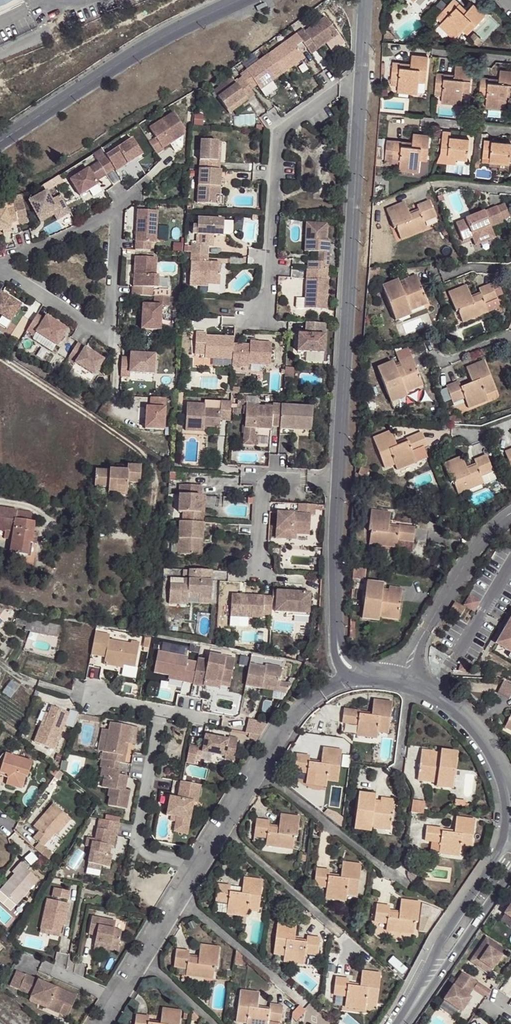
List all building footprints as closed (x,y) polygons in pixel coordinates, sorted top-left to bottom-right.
[(26,2),(26,1),(25,0),(0,0),(0,14),(26,2)] [(443,10),(448,14),(444,19),(459,31),(468,23),(473,27),(491,8),(482,0),(477,0),(473,4),(471,6),(464,0),(453,0),(443,10)] [(294,33),(301,42),(303,45),(309,53),(326,41),(337,33),(324,15),(305,29),(303,27),(294,33)] [(462,42),(467,34),(461,30),(456,38),(462,42)] [(294,33),(267,53),(281,73),(304,57),(296,45),(301,42),(294,33)] [(337,33),(326,41),(332,49),(343,41),(337,33)] [(245,70),(239,74),(240,76),(248,88),(255,83),(259,89),(281,73),(267,53),(245,70)] [(399,65),(399,63),(391,62),(390,78),(397,79),(396,88),(407,90),(407,92),(417,93),(418,82),(424,82),(428,56),(411,55),(410,63),(410,66),(399,65)] [(446,67),(440,66),(438,83),(444,84),(444,93),(456,95),(456,97),(464,98),(466,86),(471,86),(475,61),(457,59),(456,68),(456,71),(446,70),(446,67)] [(484,72),(483,88),(490,89),(490,98),(501,100),(501,102),(510,103),(510,96),(510,65),(505,64),(504,73),(503,77),(492,75),(492,73),(484,72)] [(248,88),(240,76),(227,86),(224,81),(211,91),(215,97),(225,110),(244,96),(246,99),(253,94),(248,88)] [(244,96),(225,110),(227,113),(246,99),(244,96)] [(174,110),(149,126),(156,136),(150,140),(158,152),(164,148),(162,146),(169,142),(184,133),(184,126),(174,110)] [(146,140),(153,137),(148,128),(142,130),(146,140)] [(401,141),(401,138),(385,136),(384,152),(400,155),(399,163),(410,165),(410,167),(420,167),(421,157),(427,157),(430,132),(414,130),(412,142),(401,141)] [(444,133),(442,150),(448,151),(457,151),(457,155),(469,156),(470,136),(444,133)] [(103,147),(94,153),(99,160),(106,172),(115,167),(116,169),(143,153),(133,138),(107,154),(103,147)] [(500,158),(510,159),(510,140),(487,138),(486,158),(491,158),(492,156),(500,156),(500,158)] [(200,140),(199,160),(215,161),(216,141),(200,140)] [(500,158),(500,156),(492,156),(491,158),(491,165),(510,167),(510,159),(500,158)] [(106,172),(99,160),(70,178),(80,194),(98,183),(96,180),(107,173),(106,172)] [(199,160),(198,169),(219,170),(220,161),(215,161),(199,160)] [(198,169),(197,169),(195,203),(215,203),(215,192),(210,192),(211,186),(219,187),(219,170),(198,169)] [(215,192),(215,203),(218,204),(219,187),(211,186),(210,192),(215,192)] [(47,190),(29,199),(39,217),(56,207),(61,216),(71,211),(61,193),(52,198),(47,190)] [(0,210),(0,229),(3,229),(11,226),(10,221),(18,219),(18,218),(14,203),(12,195),(3,197),(6,208),(0,210)] [(409,202),(391,209),(399,226),(402,226),(406,236),(428,227),(427,222),(439,215),(434,200),(422,205),(423,211),(415,214),(409,202)] [(23,201),(14,203),(18,218),(27,216),(23,201)] [(503,206),(496,209),(501,221),(508,218),(503,206)] [(56,207),(39,217),(41,220),(55,213),(58,218),(61,216),(56,207)] [(138,209),(136,248),(151,249),(151,241),(156,242),(158,210),(138,209)] [(496,209),(455,226),(463,244),(471,240),(474,246),(493,238),(489,229),(503,223),(501,221),(496,209)] [(221,235),(221,220),(195,219),(195,226),(190,226),(190,234),(194,234),(205,235),(205,240),(210,240),(211,235),(221,235)] [(231,220),(221,220),(221,235),(231,235),(231,220)] [(307,268),(329,270),(330,241),(326,241),(326,223),(306,222),(305,239),(309,240),(308,251),(319,252),(318,262),(308,261),(307,268)] [(205,235),(194,234),(194,244),(207,244),(210,244),(210,240),(205,240),(205,235)] [(190,243),(189,254),(206,255),(207,244),(194,244),(190,243)] [(308,251),(308,261),(318,262),(319,252),(308,251)] [(206,255),(189,254),(188,287),(207,287),(207,286),(219,286),(219,263),(209,263),(209,266),(206,265),(206,255)] [(133,285),(132,294),(152,295),(153,287),(158,287),(158,274),(156,274),(157,257),(136,256),(134,285),(133,285)] [(327,310),(329,270),(307,268),(305,309),(327,310)] [(404,310),(409,308),(430,300),(426,288),(421,276),(407,282),(407,283),(402,285),(399,279),(384,285),(394,309),(402,307),(404,310)] [(492,283),(497,295),(504,292),(499,281),(492,283)] [(468,285),(451,292),(458,309),(460,309),(465,319),(487,310),(501,304),(497,295),(492,283),(480,289),(481,291),(472,295),(468,285)] [(0,291),(0,310),(12,318),(22,302),(2,289),(1,291),(0,291)] [(170,296),(155,295),(154,304),(143,303),(142,327),(160,329),(162,305),(169,305),(170,296)] [(169,305),(162,305),(160,329),(168,329),(169,305)] [(411,312),(409,308),(404,310),(402,307),(394,309),(396,317),(411,312)] [(44,318),(37,313),(27,329),(35,334),(37,331),(58,344),(68,328),(46,315),(44,318)] [(326,336),(327,323),(310,322),(310,332),(315,332),(314,336),(305,335),(299,335),(298,353),(325,354),(326,336)] [(306,322),(305,335),(314,336),(315,332),(310,332),(310,322),(306,322)] [(232,361),(233,345),(233,339),(205,337),(205,335),(195,334),(194,356),(204,356),(204,360),(232,361)] [(455,346),(457,338),(448,337),(446,344),(455,346)] [(78,342),(68,357),(76,362),(76,361),(95,373),(104,358),(78,342)] [(232,361),(231,367),(248,368),(249,364),(270,365),(271,344),(248,343),(247,346),(233,345),(232,361)] [(401,360),(414,356),(410,346),(397,351),(401,360)] [(122,355),(121,375),(130,375),(130,370),(154,372),(155,353),(131,351),(130,356),(122,355)] [(394,359),(378,365),(393,402),(407,396),(406,392),(425,384),(414,356),(401,360),(395,363),(394,359)] [(459,380),(448,384),(454,400),(466,396),(470,405),(488,397),(487,392),(496,388),(485,359),(467,367),(473,381),(461,386),(459,380)] [(165,397),(151,396),(150,406),(146,406),(145,427),(164,428),(165,397)] [(220,412),(221,403),(204,402),(204,406),(204,411),(220,412)] [(230,421),(231,403),(221,403),(220,412),(204,411),(204,406),(186,405),(185,431),(203,433),(203,428),(220,428),(220,420),(230,421)] [(280,426),(281,405),(273,405),(273,408),(245,407),(245,427),(244,440),(254,441),(254,428),(256,428),(256,425),(259,426),(259,428),(272,428),(273,425),(280,426)] [(313,406),(281,405),(280,426),(293,426),(293,429),(312,430),(313,406)] [(460,409),(451,414),(455,421),(464,416),(460,409)] [(293,426),(280,426),(280,435),(293,436),(293,429),(293,426)] [(391,432),(374,438),(387,466),(396,463),(399,468),(417,461),(413,451),(422,446),(427,444),(422,432),(408,438),(409,441),(398,445),(391,432)] [(422,446),(413,451),(417,461),(427,456),(422,446)] [(461,454),(445,461),(452,477),(454,477),(459,488),(480,478),(478,473),(493,467),(487,452),(475,458),(476,462),(468,466),(461,454)] [(493,467),(478,473),(480,478),(482,478),(494,473),(495,471),(493,467)] [(128,474),(115,473),(109,473),(108,474),(94,473),(94,489),(108,490),(107,495),(127,496),(127,485),(139,485),(140,470),(128,469),(128,474)] [(187,512),(186,522),(200,522),(201,496),(202,486),(180,485),(169,484),(168,494),(179,495),(178,512),(183,512),(187,512)] [(438,495),(435,500),(444,504),(447,499),(438,495)] [(317,515),(316,504),(300,503),(299,511),(299,514),(294,513),(279,513),(277,538),(294,538),(294,529),(311,530),(312,514),(317,515)] [(19,519),(19,511),(0,508),(0,531),(15,533),(10,553),(28,555),(30,546),(35,546),(37,535),(33,535),(36,521),(19,519)] [(390,516),(371,514),(369,533),(371,534),(370,545),(394,548),(395,542),(413,544),(414,531),(399,529),(398,532),(389,531),(390,516)] [(183,522),(179,522),(177,554),(197,555),(198,539),(203,539),(204,523),(200,522),(186,522),(183,522)] [(311,534),(311,530),(294,529),(294,538),(297,539),(298,534),(311,534)] [(213,571),(190,570),(190,579),(185,579),(185,585),(171,584),(170,603),(181,604),(181,601),(190,602),(189,598),(192,598),(195,596),(195,593),(200,594),(200,598),(212,599),(213,571)] [(363,572),(354,571),(353,580),(362,580),(363,572)] [(372,620),(380,621),(401,624),(404,608),(406,595),(389,592),(388,597),(382,596),(383,590),(367,588),(364,614),(372,616),(372,620)] [(280,590),(279,602),(278,611),(295,612),(296,608),(312,609),(313,591),(280,590)] [(263,613),(272,614),(273,602),(273,596),(231,593),(230,615),(263,616),(263,613)] [(474,613),(480,604),(470,598),(465,607),(474,613)] [(464,610),(455,605),(451,612),(459,617),(464,610)] [(379,624),(380,621),(372,620),(372,616),(364,614),(363,622),(379,624)] [(25,631),(32,632),(34,622),(27,621),(25,631)] [(34,622),(32,632),(59,637),(61,627),(34,621),(34,622)] [(509,632),(506,631),(498,645),(506,650),(505,650),(510,654),(510,628),(509,632)] [(124,668),(135,670),(139,646),(131,645),(131,647),(108,642),(109,638),(100,636),(96,658),(105,659),(104,667),(118,669),(123,671),(124,668)] [(192,686),(196,666),(187,664),(188,661),(158,654),(153,674),(167,677),(184,681),(183,684),(192,686)] [(207,662),(196,660),(196,666),(192,686),(203,688),(203,687),(204,682),(216,684),(216,682),(230,684),(234,660),(208,656),(207,662)] [(265,671),(248,667),(245,688),(261,691),(262,688),(279,691),(287,693),(292,684),(280,682),(282,671),(266,668),(265,671)] [(133,677),(135,670),(124,668),(123,671),(118,669),(118,672),(123,673),(122,675),(133,677)] [(505,680),(498,692),(510,698),(510,696),(510,684),(505,680)] [(32,699),(11,683),(2,695),(24,711),(32,699)] [(360,712),(345,710),(344,722),(359,725),(358,735),(378,737),(379,732),(390,733),(393,703),(375,701),(373,716),(361,714),(360,712)] [(56,717),(59,710),(53,707),(50,715),(56,717)] [(69,714),(59,710),(56,717),(50,715),(45,727),(42,726),(35,743),(55,751),(69,714)] [(79,715),(76,722),(98,726),(100,719),(99,719),(79,715)] [(244,734),(260,736),(262,724),(247,721),(244,734)] [(103,754),(101,761),(118,765),(123,766),(125,758),(121,757),(124,744),(127,745),(130,728),(110,724),(108,733),(102,732),(98,753),(103,754)] [(342,732),(355,733),(356,725),(343,724),(342,732)] [(203,750),(202,754),(225,758),(225,761),(235,762),(239,741),(229,739),(228,742),(205,738),(203,750)] [(198,749),(189,747),(186,764),(195,766),(197,753),(198,749)] [(309,755),(298,754),(296,770),(307,772),(306,783),(327,785),(328,780),(338,781),(342,751),(324,749),(321,763),(309,762),(309,755)] [(433,754),(418,753),(415,779),(444,782),(444,778),(460,780),(463,753),(440,751),(439,755),(439,757),(433,757),(433,754)] [(32,762),(4,753),(0,758),(0,776),(2,774),(5,774),(7,775),(8,778),(7,780),(6,783),(22,789),(32,762)] [(118,765),(101,761),(100,769),(109,771),(107,779),(105,779),(103,789),(109,791),(107,799),(109,799),(107,808),(125,811),(129,793),(124,792),(126,779),(118,777),(119,772),(116,772),(118,765)] [(57,770),(54,768),(48,775),(55,780),(61,773),(57,770)] [(109,771),(100,769),(98,777),(105,779),(107,779),(109,771)] [(61,773),(55,780),(59,783),(65,776),(61,773)] [(460,780),(444,778),(444,782),(443,786),(459,788),(460,780)] [(182,783),(180,783),(177,801),(170,800),(167,817),(177,819),(175,829),(189,832),(194,803),(199,804),(202,787),(182,783)] [(371,823),(379,824),(397,826),(401,798),(389,796),(387,801),(382,800),(382,793),(366,791),(363,818),(371,819),(371,823)] [(411,801),(409,813),(422,814),(423,802),(411,801)] [(39,846),(34,852),(47,863),(52,857),(43,848),(55,833),(57,835),(72,819),(54,803),(34,825),(41,832),(34,840),(39,846)] [(268,822),(256,820),(254,836),(269,839),(269,846),(293,849),(295,837),(297,837),(299,819),(281,816),(278,829),(269,828),(268,822)] [(378,827),(379,824),(371,823),(371,819),(363,818),(362,825),(378,827)] [(443,829),(427,827),(426,842),(441,843),(440,853),(460,855),(460,851),(473,851),(475,821),(456,819),(455,833),(443,832),(443,829)] [(118,824),(99,821),(95,844),(86,842),(84,855),(89,856),(87,866),(99,868),(109,870),(110,858),(108,858),(105,857),(106,848),(110,849),(112,849),(115,834),(116,835),(118,824)] [(30,866),(22,860),(13,871),(15,874),(0,890),(17,905),(39,879),(27,868),(30,866)] [(327,889),(326,897),(326,899),(346,901),(347,896),(357,897),(361,868),(344,865),(341,879),(329,878),(329,873),(317,871),(315,886),(321,887),(327,889)] [(167,875),(173,878),(176,873),(170,869),(167,875)] [(260,883),(242,880),(240,889),(215,885),(212,912),(245,917),(246,911),(257,912),(260,883)] [(70,893),(54,890),(52,898),(69,901),(70,893)] [(391,907),(378,906),(377,921),(391,924),(391,929),(415,933),(418,921),(419,921),(421,902),(402,900),(400,913),(390,912),(391,907)] [(64,922),(66,923),(69,906),(47,901),(42,931),(61,935),(63,927),(64,922)] [(111,946),(119,948),(121,934),(114,932),(115,924),(91,920),(90,931),(97,933),(96,937),(95,943),(111,946)] [(297,928),(278,925),(274,956),(285,958),(284,963),(304,966),(306,955),(319,957),(321,941),(307,939),(306,945),(294,943),(297,928)] [(61,935),(42,931),(41,935),(61,939),(61,935)] [(487,937),(474,956),(493,969),(506,950),(487,937)] [(189,953),(176,951),(174,967),(189,970),(188,977),(213,980),(215,968),(217,968),(220,949),(201,946),(198,960),(188,959),(189,953)] [(474,956),(470,962),(489,974),(493,969),(474,956)] [(46,1006),(45,1010),(58,1016),(62,1006),(70,1010),(76,998),(54,988),(54,990),(15,971),(8,986),(30,997),(29,998),(46,1006)] [(458,979),(473,989),(486,998),(491,991),(463,972),(458,979)] [(348,983),(335,981),(333,997),(346,1000),(344,1009),(365,1012),(366,1006),(376,1007),(380,978),(361,975),(359,990),(347,989),(348,983)] [(473,989),(458,979),(444,1000),(462,1012),(471,998),(469,996),(473,989)] [(241,995),(238,1023),(282,1023),(284,1010),(271,1008),(270,1014),(258,1012),(260,997),(241,995)] [(27,1002),(45,1010),(46,1006),(29,998),(27,1002)] [(308,1013),(303,1008),(295,1014),(294,1020),(298,1023),(308,1013)] [(181,1013),(162,1011),(160,1023),(180,1023),(181,1013)] [(200,1020),(192,1012),(190,1021),(199,1023),(200,1020)]
